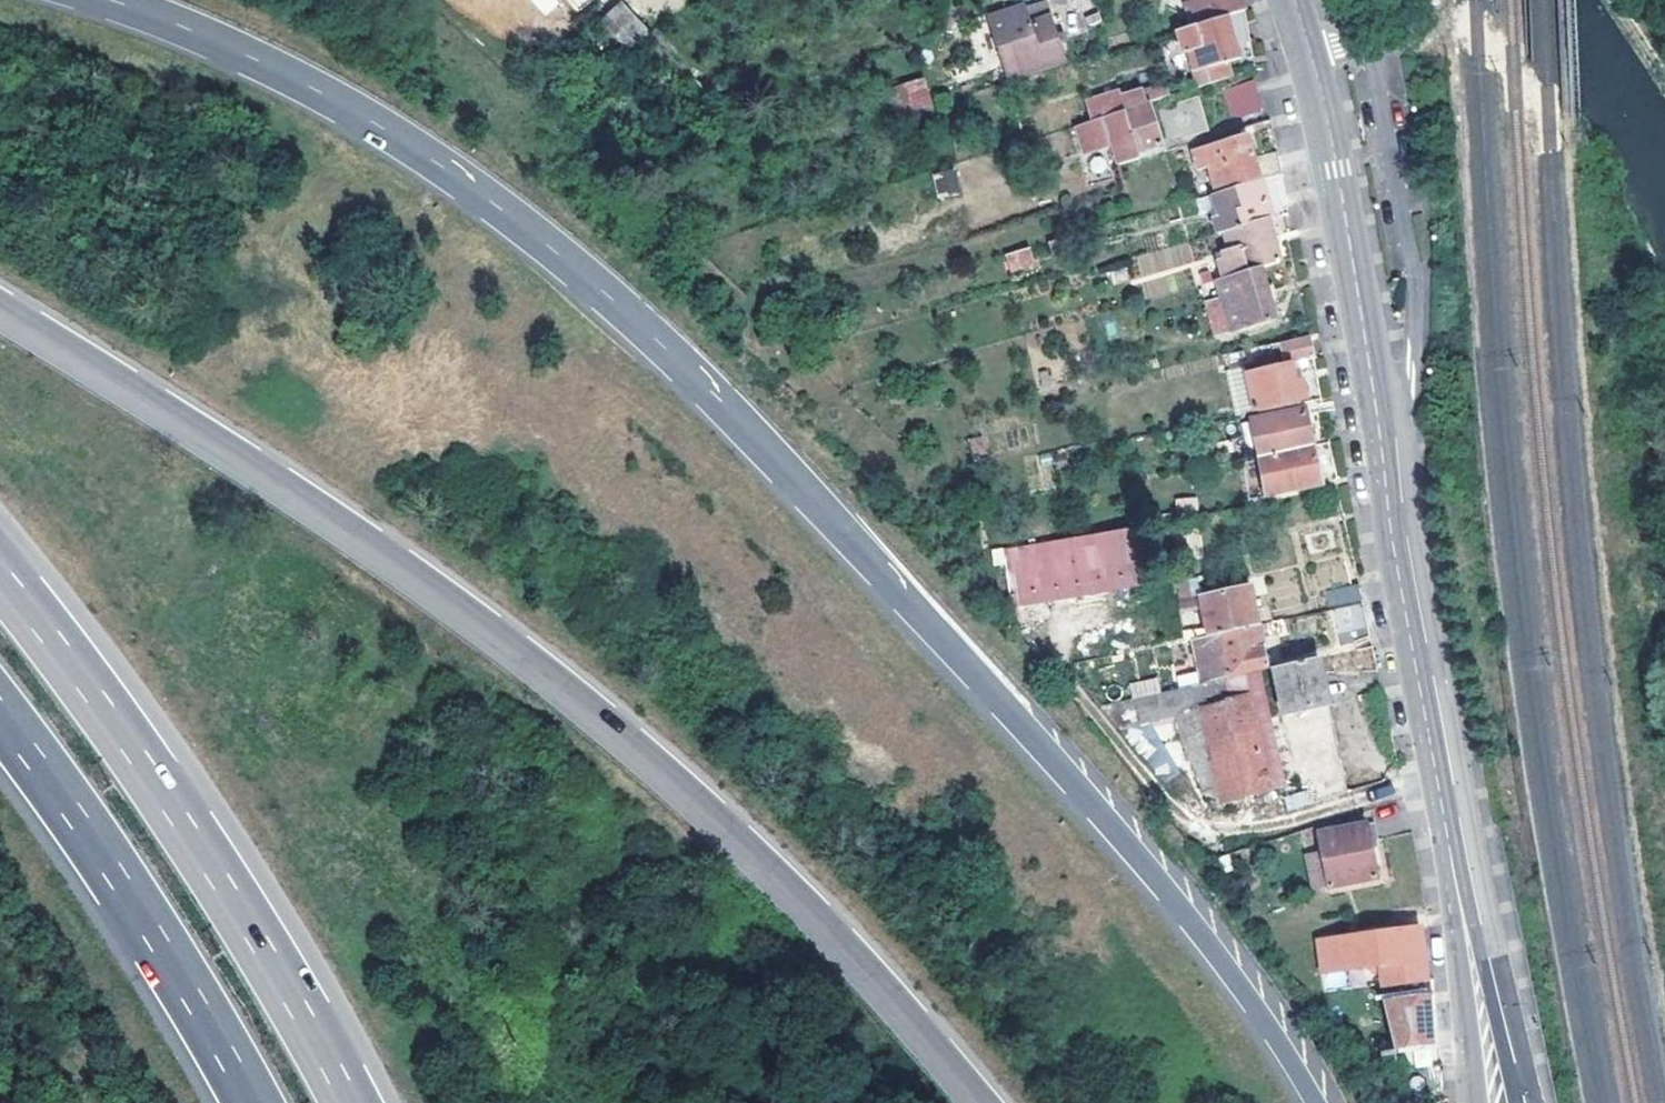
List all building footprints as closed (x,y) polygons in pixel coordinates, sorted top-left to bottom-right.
[(559,2),(557,0),(534,0),(545,14),(559,2)] [(1247,11),(1248,11),(1245,0),(1205,0),(1189,5),(1196,27),(1231,16),(1247,11)] [(1031,23),(1055,17),(1050,2),(1028,8),(1031,23)] [(630,47),(647,34),(626,6),(610,19),(630,47)] [(1011,61),(1007,63),(1012,78),(1067,61),(1055,17),(1031,23),(1028,8),(1005,14),(1014,43),(1006,45),(1011,61)] [(1239,45),(1252,40),(1251,31),(1249,22),(1234,26),(1231,16),(1196,27),(1181,31),(1188,53),(1191,52),(1196,72),(1211,67),(1212,69),(1243,58),(1239,45)] [(897,120),(933,105),(920,75),(884,91),(897,120)] [(1259,106),(1251,81),(1222,90),(1231,121),(1261,111),(1259,106)] [(1124,102),(1128,111),(1152,103),(1173,97),(1170,86),(1124,102)] [(1088,106),(1094,121),(1096,121),(1119,114),(1113,97),(1088,106)] [(1119,114),(1096,121),(1104,146),(1116,143),(1122,165),(1142,159),(1139,151),(1164,143),(1152,103),(1128,111),(1119,114)] [(1196,172),(1204,199),(1242,188),(1278,177),(1274,155),(1256,160),(1248,136),(1196,153),(1201,170),(1196,172)] [(1284,175),(1278,154),(1274,155),(1278,177),(1284,175)] [(938,196),(959,192),(954,171),(933,175),(938,196)] [(1227,232),(1286,214),(1279,183),(1278,177),(1242,188),(1247,208),(1218,218),(1222,233),(1227,232)] [(1222,262),(1227,279),(1265,268),(1283,263),(1275,238),(1290,232),(1286,214),(1227,232),(1232,250),(1226,252),(1229,259),(1222,262)] [(1008,272),(1034,267),(1031,247),(1004,252),(1008,272)] [(1227,279),(1220,281),(1237,333),(1280,319),(1265,268),(1227,279)] [(1317,360),(1312,336),(1275,345),(1279,359),(1256,365),(1257,367),(1248,369),(1259,410),(1311,399),(1307,381),(1301,381),(1296,364),(1303,363),(1317,360)] [(1301,381),(1307,381),(1303,363),(1296,364),(1301,381)] [(1276,455),(1317,446),(1308,408),(1267,415),(1276,455)] [(1276,455),(1263,458),(1271,496),(1326,484),(1317,446),(1276,455)] [(1128,528),(991,549),(994,564),(1006,563),(1012,606),(1137,588),(1128,528)] [(1142,586),(1145,605),(1181,599),(1183,614),(1194,612),(1194,608),(1204,605),(1209,625),(1186,631),(1187,641),(1196,640),(1262,625),(1254,588),(1205,598),(1201,577),(1170,583),(1169,579),(1142,586)] [(1334,609),(1368,602),(1363,583),(1330,590),(1334,609)] [(1339,630),(1372,622),(1368,602),(1334,609),(1339,630)] [(1248,673),(1263,670),(1272,668),(1262,625),(1196,640),(1201,664),(1208,663),(1212,681),(1226,678),(1248,673)] [(1352,792),(1322,657),(1285,666),(1294,711),(1289,712),(1309,805),(1352,792)] [(1201,664),(1182,669),(1186,687),(1212,681),(1208,663),(1201,664)] [(1232,694),(1251,689),(1248,673),(1226,678),(1230,694),(1232,694)] [(1206,794),(1227,802),(1205,708),(1234,702),(1232,694),(1230,694),(1226,678),(1212,681),(1186,687),(1101,705),(1118,724),(1176,711),(1206,794)] [(1274,791),(1253,697),(1234,702),(1205,708),(1227,802),(1274,791)] [(1381,841),(1377,821),(1323,832),(1333,887),(1382,878),(1376,842),(1381,841)] [(1386,973),(1388,988),(1432,982),(1429,960),(1423,961),(1422,950),(1427,950),(1424,927),(1323,941),(1327,970),(1374,964),(1374,968),(1381,974),(1386,973)] [(1344,970),(1322,975),(1326,989),(1348,983),(1344,970)] [(1386,989),(1399,1047),(1437,1043),(1432,982),(1388,988),(1386,989)]
